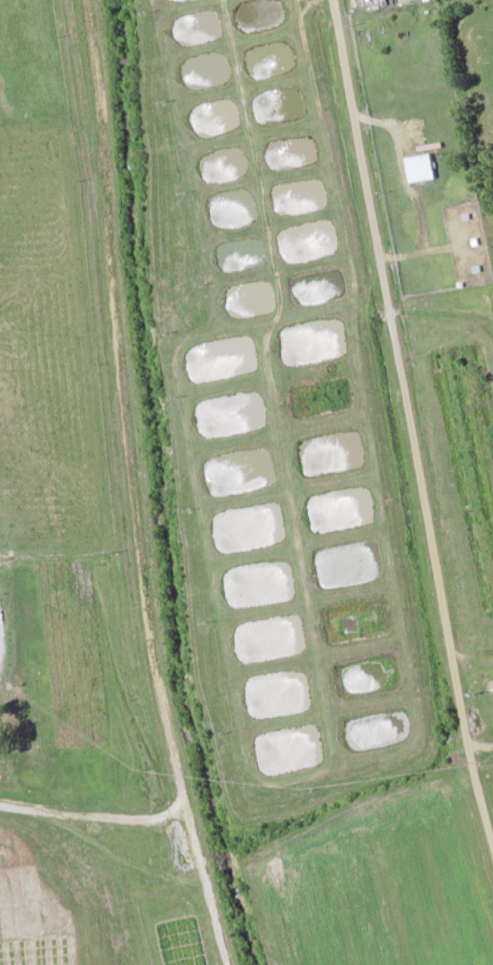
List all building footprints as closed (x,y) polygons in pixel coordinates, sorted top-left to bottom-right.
[(432,177),(428,151),(403,155),(407,180),(432,177)]
